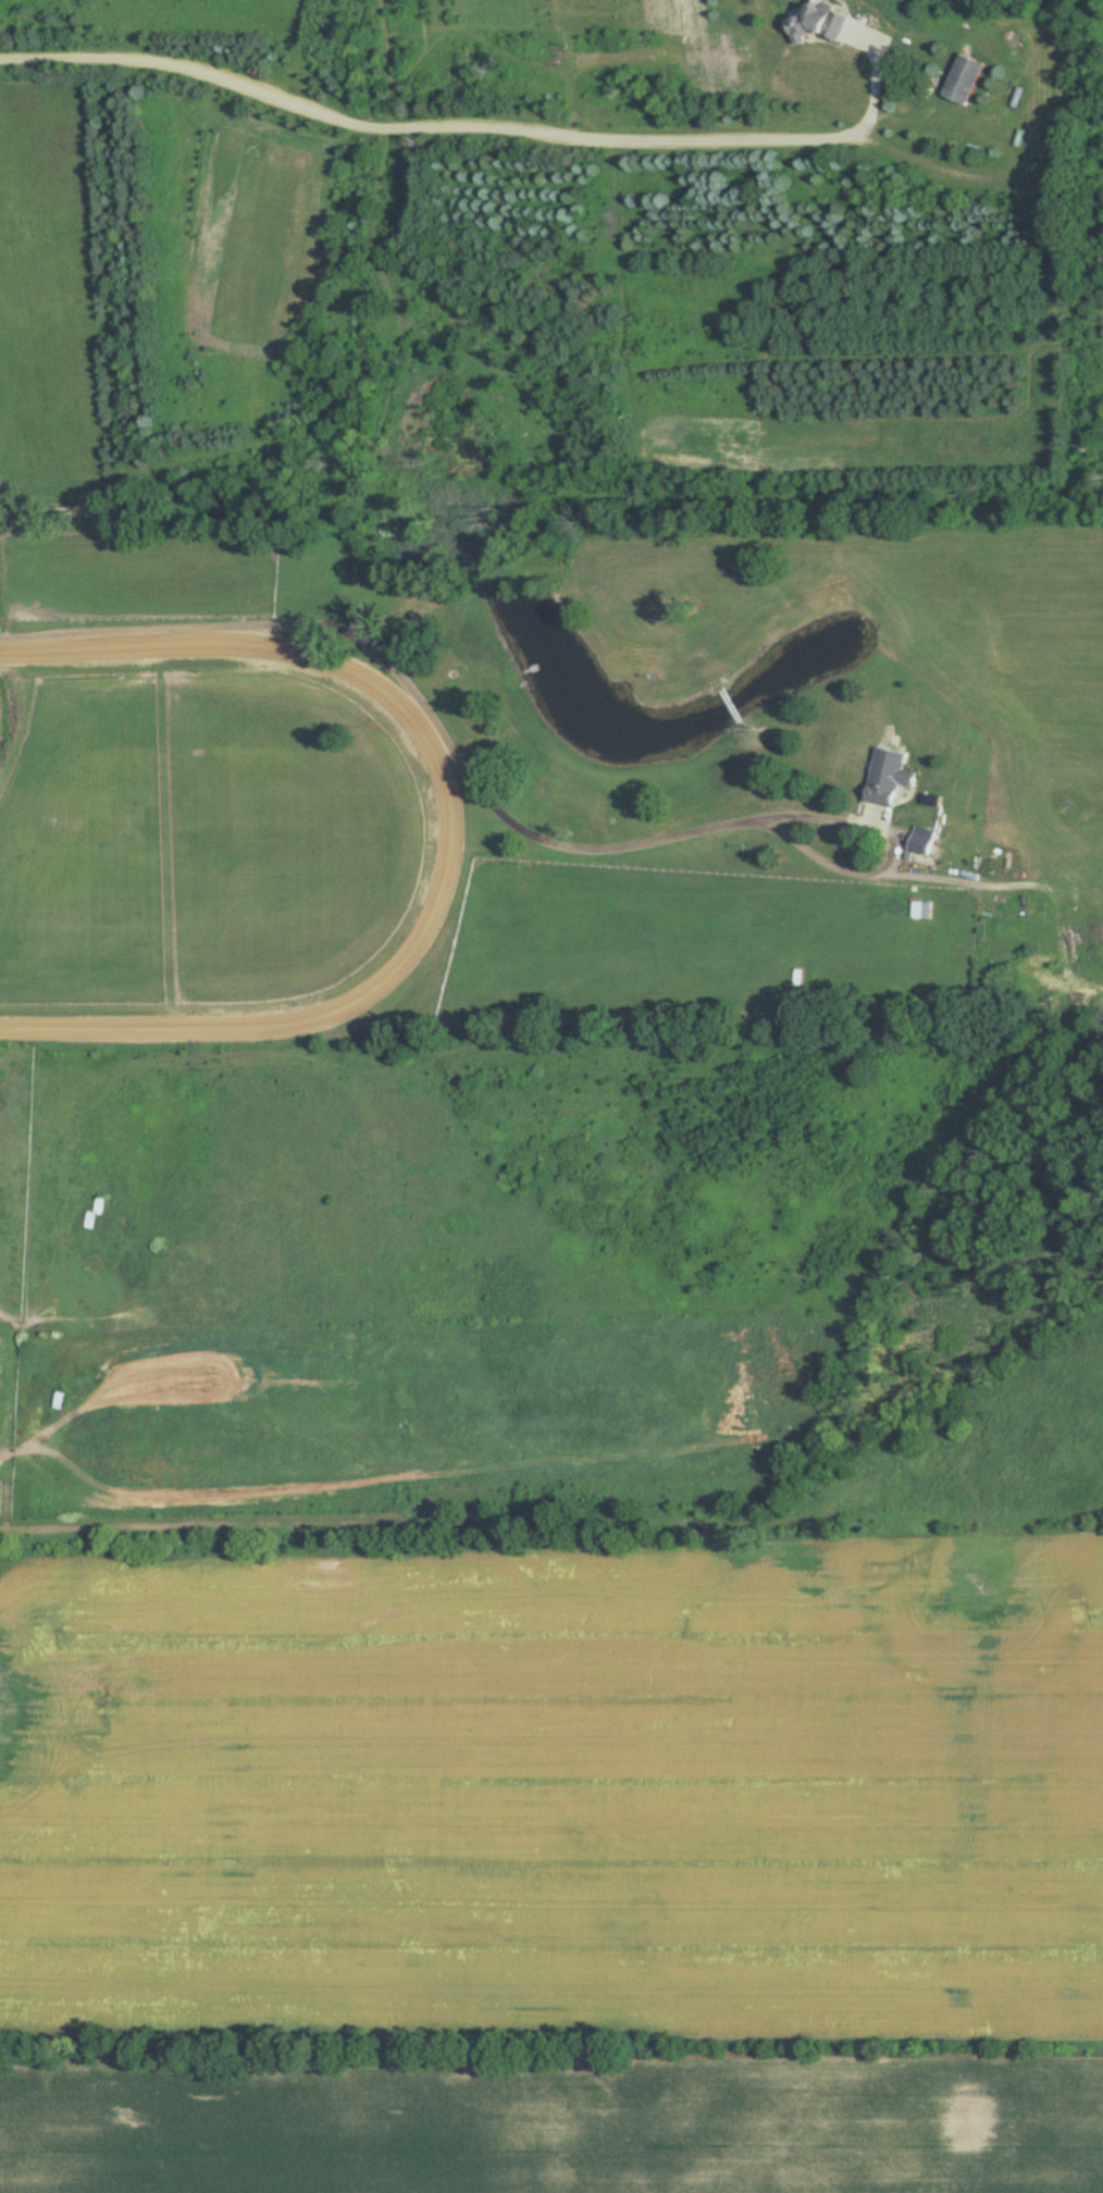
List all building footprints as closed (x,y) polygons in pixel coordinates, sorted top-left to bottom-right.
[(850,14),(817,0),(814,0),(811,6),(805,4),(799,17),(790,14),(782,35),(803,44),(808,31),(838,44),(850,14)] [(983,64),(958,54),(941,96),(966,106),(983,64)] [(864,802),(893,807),(898,784),(915,787),(918,773),(903,771),(906,752),(874,747),(864,802)]
